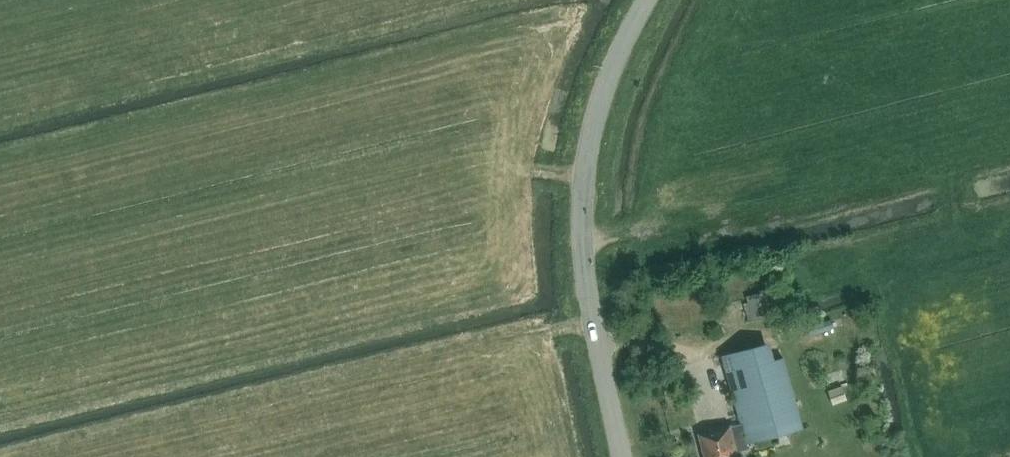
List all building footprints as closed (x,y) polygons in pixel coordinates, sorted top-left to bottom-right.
[(772,316),(766,292),(746,297),(752,321),(772,316)] [(722,355),(740,424),(700,434),(705,456),(738,456),(732,438),(744,435),(746,444),(802,429),(783,357),(767,361),(763,344),(722,355)] [(851,370),(841,373),(843,381),(853,378),(851,370)]
